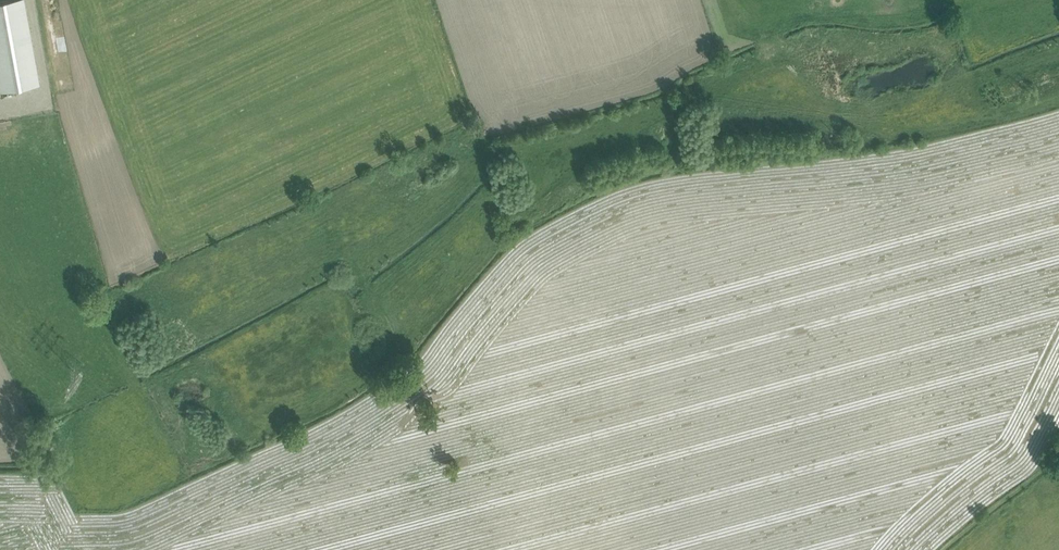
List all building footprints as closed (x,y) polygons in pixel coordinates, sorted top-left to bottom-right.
[(0,1),(0,85),(1,90),(41,83),(26,0),(4,0),(0,1)]
